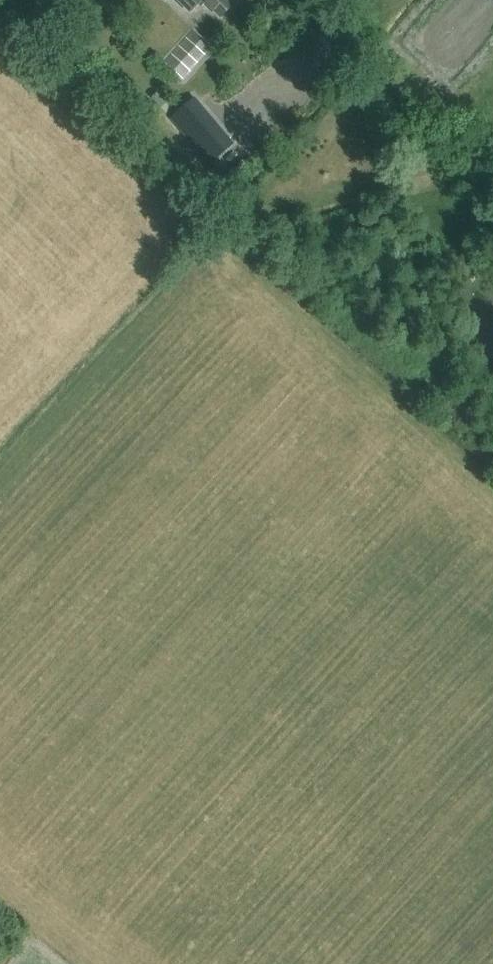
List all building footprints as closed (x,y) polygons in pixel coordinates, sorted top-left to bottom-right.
[(189,9),(196,2),(201,6),(205,3),(221,18),(233,4),(228,0),(180,0),(189,9)] [(193,99),(175,114),(198,142),(217,127),(193,99)]
